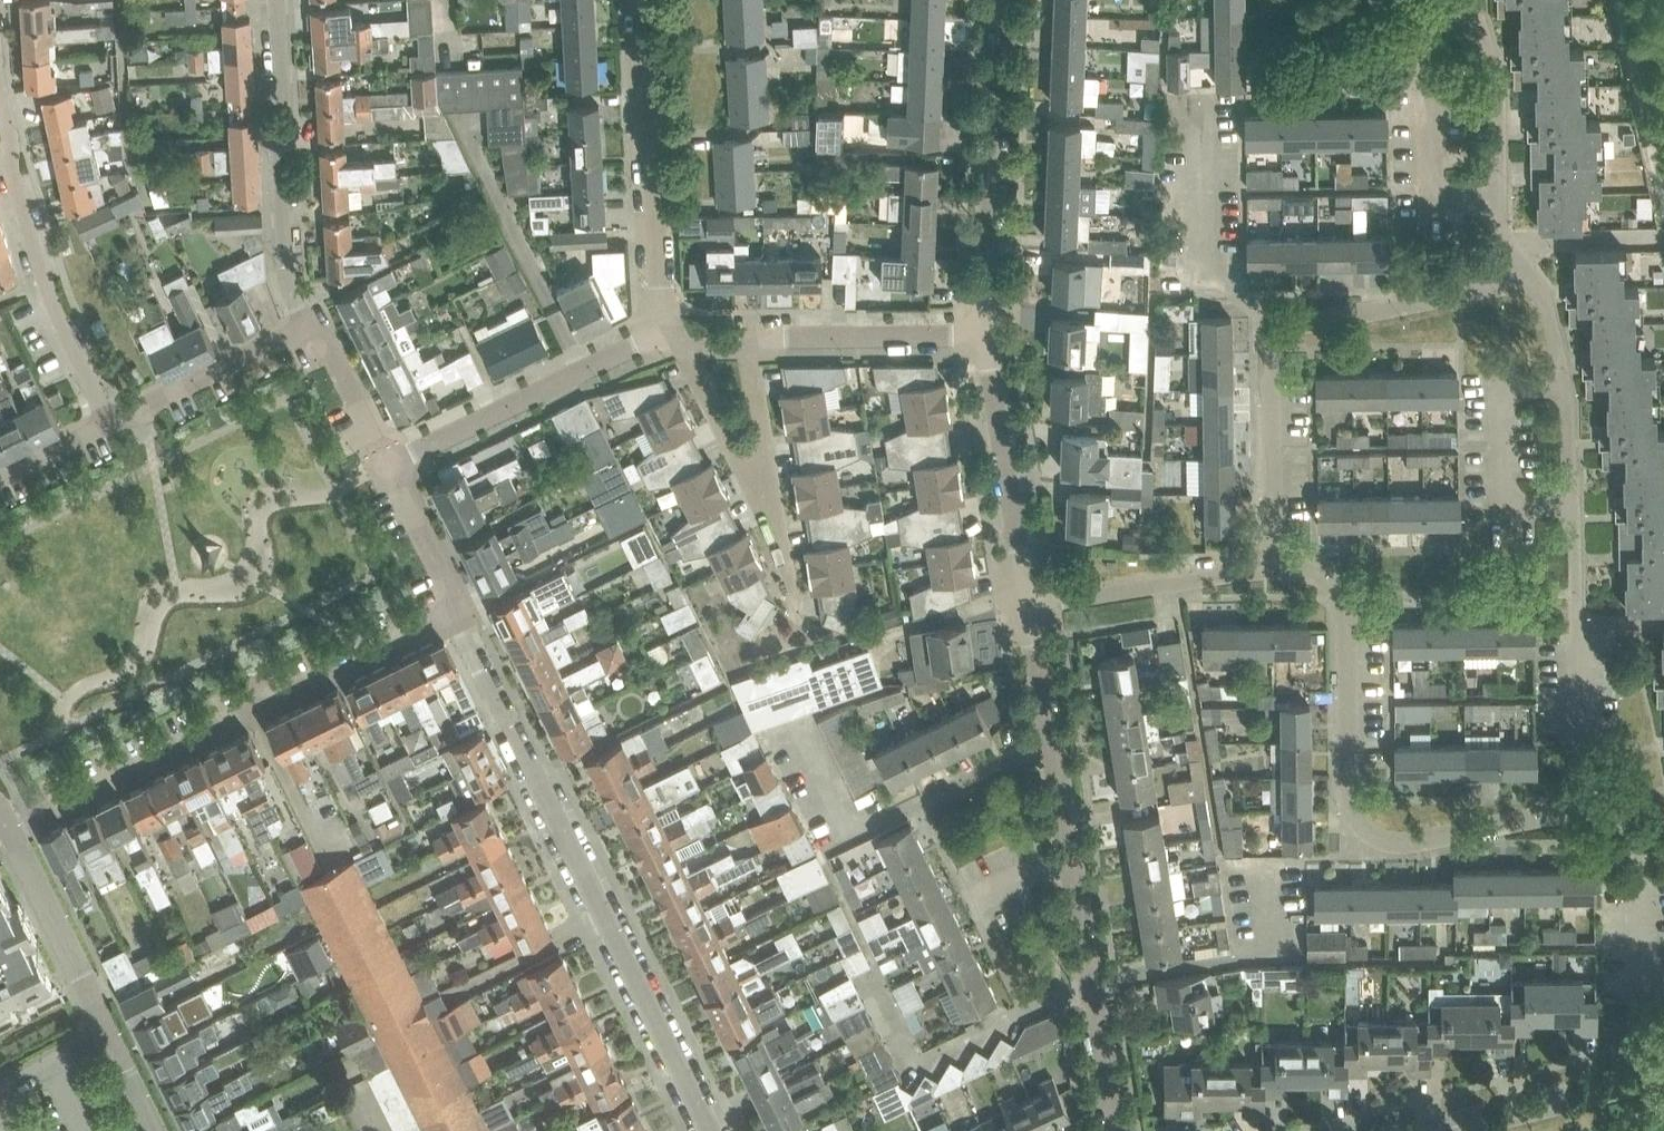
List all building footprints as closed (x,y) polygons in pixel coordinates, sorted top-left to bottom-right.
[(23,29),(55,26),(55,24),(54,9),(51,10),(51,0),(22,0),(23,29)] [(408,33),(418,32),(418,31),(433,30),(431,0),(406,0),(408,33)] [(532,27),(530,0),(502,0),(494,0),(482,1),(483,8),(504,7),(505,29),(532,27)] [(565,26),(594,24),(593,0),(563,0),(565,26)] [(944,16),(944,0),(913,0),(912,17),(944,19),(944,16)] [(1055,15),(1085,16),(1086,0),(1056,0),(1055,15)] [(1159,18),(1160,0),(1149,0),(1148,18),(1159,18)] [(1216,14),(1244,13),(1244,0),(1215,0),(1216,14)] [(1511,61),(1522,61),(1522,67),(1514,67),(1514,86),(1537,86),(1538,114),(1527,115),(1528,132),(1538,132),(1538,138),(1531,138),(1531,175),(1551,175),(1552,181),(1539,181),(1540,229),(1555,229),(1591,228),(1591,227),(1587,227),(1586,192),(1601,192),(1600,119),(1585,119),(1584,47),(1569,48),(1567,0),(1498,0),(1498,14),(1521,14),(1521,43),(1511,43),(1511,61)] [(251,105),(251,103),(250,93),(255,92),(250,17),(245,17),(245,4),(223,6),(225,44),(207,45),(207,47),(176,48),(176,59),(188,59),(189,68),(205,67),(204,60),(209,59),(209,69),(226,68),(229,105),(229,107),(251,105)] [(727,38),(763,36),(761,5),(725,7),(727,38)] [(167,22),(197,20),(197,7),(185,8),(166,9),(167,22)] [(350,7),(312,10),(314,38),(371,34),(370,22),(351,23),(350,7)] [(1244,13),(1216,14),(1216,49),(1245,48),(1244,13)] [(819,14),(817,45),(830,46),(832,15),(819,14)] [(1085,16),(1055,15),(1054,44),(1084,46),(1085,16)] [(911,49),(942,50),(944,19),(912,17),(911,48),(911,49)] [(55,24),(55,26),(23,29),(25,57),(50,55),(50,56),(55,55),(54,39),(115,36),(114,21),(55,24)] [(565,26),(566,55),(596,54),(594,24),(565,26)] [(816,24),(793,25),(794,44),(817,43),(816,24)] [(423,67),(433,66),(435,66),(433,30),(418,31),(418,32),(419,53),(409,53),(410,68),(423,67)] [(316,66),(340,65),(339,53),(348,53),(349,56),(373,54),(373,49),(389,48),(388,33),(371,34),(314,38),(316,66)] [(1167,48),(1179,49),(1180,33),(1168,33),(1167,48)] [(1121,34),(1121,43),(1135,43),(1135,34),(1121,34)] [(1158,47),(1159,36),(1141,35),(1140,47),(1158,47)] [(497,52),(520,51),(520,58),(533,57),(533,36),(497,38),(497,52)] [(817,60),(817,45),(807,44),(806,60),(817,60)] [(1054,44),(1054,47),(1053,74),(1083,75),(1083,74),(1084,46),(1054,44)] [(830,46),(817,45),(817,60),(829,61),(830,59),(830,46)] [(898,48),(898,73),(898,77),(910,78),(909,80),(941,81),(942,50),(911,49),(911,48),(898,48)] [(1246,84),(1245,48),(1216,49),(1217,84),(1246,84)] [(1189,50),(1167,50),(1167,85),(1189,84),(1189,50)] [(79,69),(80,83),(94,82),(111,78),(110,71),(109,53),(94,54),(95,68),(79,69)] [(598,81),(596,54),(566,55),(568,83),(575,82),(598,81)] [(55,71),(51,71),(50,56),(50,55),(25,57),(27,86),(56,85),(55,71)] [(764,55),(728,57),(730,89),(766,87),(764,55)] [(535,95),(533,57),(520,58),(521,66),(522,96),(524,96),(535,95)] [(1159,58),(1147,58),(1147,78),(1158,78),(1159,58)] [(837,76),(838,59),(830,59),(829,61),(817,60),(816,75),(837,76)] [(437,97),(436,100),(440,107),(524,105),(524,96),(522,96),(521,66),(436,71),(436,73),(437,97)] [(437,97),(436,73),(411,74),(413,102),(434,101),(434,100),(436,100),(437,97)] [(1095,103),(1094,114),(1122,116),(1123,100),(1097,99),(1098,74),(1083,74),(1083,75),(1053,74),(1052,101),(1095,103)] [(828,98),(836,98),(837,76),(816,75),(815,97),(828,98)] [(341,78),(317,80),(318,108),(408,102),(407,90),(342,93),(341,78)] [(1158,78),(1147,78),(1146,100),(1157,100),(1158,78)] [(892,81),(891,97),(909,97),(908,111),(940,112),(941,81),(909,80),(909,82),(892,81)] [(110,84),(91,88),(97,112),(116,106),(110,84)] [(732,120),(768,118),(766,87),(730,89),(732,120)] [(72,91),(44,97),(50,125),(74,120),(74,119),(71,105),(75,104),(72,91)] [(191,96),(192,109),(203,108),(202,95),(191,96)] [(524,105),(526,135),(538,134),(535,95),(524,96),(524,105)] [(815,109),(827,109),(828,98),(815,97),(815,109)] [(434,101),(413,102),(408,102),(318,108),(320,137),(345,135),(344,119),(424,114),(425,137),(433,136),(433,137),(454,135),(440,107),(436,100),(434,100),(434,101)] [(569,105),(570,132),(600,131),(599,103),(569,105)] [(229,107),(229,109),(232,148),(193,150),(194,170),(212,169),(211,158),(215,158),(215,169),(233,168),(235,206),(257,204),(257,194),(261,194),(257,118),(252,118),(251,105),(229,107)] [(203,108),(192,109),(193,122),(204,121),(203,108)] [(827,109),(815,109),(814,111),(814,124),(813,141),(813,146),(814,149),(844,150),(845,110),(827,109)] [(907,140),(938,141),(940,112),(908,111),(889,110),(888,139),(907,140)] [(793,126),(814,124),(814,111),(792,113),(793,126)] [(1316,114),(1317,143),(1352,142),(1351,113),(1316,114)] [(1387,113),(1351,113),(1352,142),(1387,142),(1387,113)] [(1122,116),(1094,114),(1094,123),(1098,129),(1145,131),(1144,155),(1155,155),(1157,118),(1135,117),(1122,116)] [(1247,144),(1282,143),(1281,114),(1246,115),(1247,144)] [(1281,114),(1282,143),(1282,156),(1302,156),(1302,143),(1317,143),(1316,114),(1281,114)] [(92,133),(88,116),(74,119),(74,120),(50,125),(56,153),(94,146),(107,144),(121,142),(120,126),(92,133)] [(1081,125),(1051,123),(1050,151),(1079,152),(1081,125)] [(814,124),(793,126),(782,127),(783,142),(813,141),(814,124)] [(600,131),(570,132),(572,162),(602,160),(600,131)] [(526,135),(527,157),(540,156),(538,134),(526,135)] [(472,169),(454,135),(433,137),(433,140),(441,152),(443,171),(460,169),(463,169),(472,169)] [(489,143),(501,143),(504,164),(527,163),(527,157),(526,135),(488,137),(489,143)] [(751,138),(715,140),(717,171),(753,169),(751,138)] [(122,155),(121,142),(107,144),(109,158),(122,155)] [(61,181),(86,176),(99,173),(94,146),(56,153),(61,181)] [(323,178),(395,174),(395,158),(346,161),(346,148),(321,150),(323,178)] [(868,151),(844,150),(814,149),(813,165),(812,188),(830,189),(830,184),(825,184),(826,166),(867,168),(868,151)] [(1079,152),(1050,151),(1048,180),(1078,182),(1079,152)] [(1155,155),(1144,155),(1143,168),(1126,168),(1125,185),(1135,185),(1154,186),(1155,155)] [(813,165),(813,159),(800,159),(800,168),(813,168),(813,165)] [(572,164),(574,190),(574,191),(604,190),(602,160),(572,162),(572,164)] [(882,161),(881,176),(906,177),(905,191),(936,192),(938,164),(882,161)] [(528,190),(527,163),(504,164),(509,192),(528,190)] [(540,163),(527,163),(528,190),(529,193),(541,192),(540,163)] [(1247,168),(1247,186),(1282,186),(1282,173),(1281,173),(1281,168),(1247,168)] [(485,196),(472,169),(463,169),(466,180),(464,181),(466,186),(468,185),(476,200),(485,196)] [(755,200),(753,169),(717,171),(718,203),(755,200)] [(395,174),(323,178),(325,207),(362,205),(361,189),(375,188),(375,186),(403,185),(402,173),(395,174)] [(1298,186),(1298,173),(1282,173),(1282,186),(1298,186)] [(1352,173),(1351,173),(1336,173),(1336,184),(1353,184),(1352,173)] [(1368,173),(1352,173),(1353,184),(1368,184),(1368,173)] [(119,192),(131,185),(125,174),(113,180),(119,192)] [(93,191),(90,191),(86,176),(61,181),(68,210),(96,204),(93,191)] [(1048,180),(1047,210),(1077,211),(1078,182),(1048,180)] [(847,190),(830,189),(812,188),(811,208),(846,210),(847,190)] [(117,214),(142,201),(136,190),(111,203),(117,214)] [(606,229),(605,217),(604,190),(574,191),(574,190),(541,192),(529,193),(532,231),(537,230),(535,206),(574,203),(576,231),(606,229)] [(889,190),(888,216),(904,216),(904,223),(935,224),(936,192),(905,191),(889,190)] [(1248,194),(1248,206),(1283,206),(1283,193),(1248,194)] [(1314,193),(1283,193),(1283,206),(1284,206),(1284,210),(1314,210),(1314,193)] [(1352,193),(1335,193),(1335,204),(1352,204),(1352,193)] [(1352,193),(1352,204),(1353,206),(1388,206),(1387,193),(1352,193)] [(1141,214),(1152,214),(1153,195),(1142,194),(1141,214)] [(378,210),(405,203),(404,198),(377,200),(378,210)] [(493,214),(486,199),(474,205),(480,219),(493,214)] [(111,203),(78,221),(86,237),(120,219),(117,214),(111,203)] [(1046,237),(1076,238),(1077,211),(1047,210),(1046,237)] [(263,229),(262,213),(240,214),(214,217),(216,232),(241,230),(263,229)] [(707,244),(707,286),(735,286),(734,242),(734,226),(734,214),(707,214),(707,232),(717,232),(717,244),(707,244)] [(734,214),(734,226),(764,226),(764,214),(734,214)] [(764,214),(764,226),(764,230),(772,230),(772,226),(793,226),(793,214),(764,214)] [(793,214),(793,226),(811,226),(811,214),(793,214)] [(1141,214),(1140,235),(1151,236),(1152,214),(1141,214)] [(1627,216),(1627,224),(1636,224),(1636,215),(1627,216)] [(846,251),(847,219),(834,218),(833,251),(846,251)] [(350,219),(326,220),(327,249),(352,247),(379,246),(378,234),(364,235),(352,236),(350,219)] [(9,249),(1,222),(0,222),(0,252),(9,249)] [(904,223),(903,247),(903,254),(934,255),(935,224),(904,223)] [(607,243),(606,229),(576,231),(573,231),(549,233),(550,247),(573,245),(607,243)] [(1088,250),(1110,251),(1127,251),(1127,238),(1088,236),(1088,250)] [(1318,237),(1319,265),(1353,265),(1353,236),(1318,237)] [(1388,236),(1353,236),(1353,265),(1389,264),(1388,236)] [(1248,266),(1284,266),(1283,237),(1248,238),(1248,266)] [(1318,237),(1283,237),(1284,266),(1319,265),(1318,237)] [(329,277),(354,275),(353,266),(370,265),(389,256),(395,253),(389,241),(379,246),(352,247),(327,249),(329,277)] [(748,256),(748,241),(734,242),(735,286),(764,286),(764,256),(748,256)] [(517,265),(505,242),(484,253),(496,275),(517,265)] [(244,287),(267,276),(264,247),(219,270),(230,293),(206,305),(213,319),(223,314),(224,317),(226,321),(227,321),(232,332),(260,318),(244,287)] [(0,252),(0,282),(17,277),(9,249),(0,252)] [(1616,513),(1626,513),(1626,518),(1619,519),(1620,556),(1627,556),(1628,609),(1663,609),(1663,428),(1657,428),(1655,357),(1640,357),(1639,285),(1624,285),(1623,268),(1632,268),(1632,249),(1576,250),(1576,280),(1566,281),(1566,299),(1577,298),(1577,304),(1569,304),(1569,323),(1592,323),(1593,352),(1582,352),(1583,370),(1593,370),(1593,376),(1586,376),(1586,395),(1609,395),(1609,423),(1599,424),(1599,442),(1610,441),(1610,447),(1602,447),(1603,466),(1626,466),(1626,495),(1615,495),(1616,513)] [(846,301),(857,302),(859,252),(846,252),(846,251),(833,251),(832,279),(846,280),(846,301)] [(1110,269),(1150,270),(1151,252),(1127,251),(1110,251),(1110,269)] [(892,282),(933,284),(934,255),(903,254),(893,253),(892,282)] [(821,285),(821,255),(794,256),(794,285),(821,285)] [(794,285),(794,256),(764,256),(764,286),(794,285)] [(1054,260),(1053,294),(1084,296),(1085,277),(1102,278),(1103,263),(1086,262),(1086,261),(1054,260)] [(338,295),(350,318),(379,303),(373,290),(398,278),(393,268),(338,295)] [(566,303),(580,332),(616,315),(594,271),(559,288),(566,303)] [(176,332),(175,332),(191,363),(216,350),(185,286),(190,284),(184,272),(164,281),(187,327),(176,332)] [(393,298),(380,304),(379,303),(350,318),(361,342),(404,321),(405,321),(415,316),(409,304),(398,309),(393,298)] [(191,363),(175,332),(176,332),(160,299),(151,304),(149,299),(144,301),(162,339),(149,345),(164,376),(191,363)] [(1190,353),(1203,353),(1232,352),(1232,317),(1203,317),(1194,317),(1193,302),(1158,302),(1158,318),(1190,318),(1190,353)] [(488,326),(485,322),(473,328),(495,373),(547,348),(526,303),(506,313),(508,316),(488,326)] [(1117,327),(1147,328),(1147,310),(1118,309),(1117,327)] [(404,321),(361,342),(373,366),(403,351),(403,352),(417,345),(410,331),(420,325),(415,316),(405,321),(404,321)] [(1064,354),(1064,365),(1083,366),(1084,337),(1100,338),(1101,322),(1085,321),(1052,319),(1050,353),(1064,354)] [(403,351),(373,366),(385,389),(439,363),(439,364),(447,360),(441,350),(434,353),(423,358),(417,345),(403,352),(403,351)] [(469,386),(485,378),(470,349),(455,357),(459,366),(469,386)] [(1156,352),(1154,387),(1166,387),(1169,387),(1170,353),(1156,352)] [(1204,387),(1233,387),(1232,352),(1203,353),(1204,387)] [(420,386),(444,374),(444,373),(459,366),(455,357),(447,360),(439,364),(439,363),(385,389),(397,415),(427,400),(420,386)] [(13,366),(31,403),(20,408),(36,440),(60,428),(29,364),(28,364),(26,360),(13,366)] [(903,390),(905,408),(949,401),(946,381),(937,382),(934,363),(873,364),(877,385),(876,385),(876,386),(903,390)] [(780,394),(784,414),(827,407),(824,388),(848,378),(845,364),(785,364),(789,392),(780,394)] [(1,370),(0,367),(0,429),(11,452),(36,440),(20,408),(7,381),(1,370)] [(1052,409),(1074,410),(1104,411),(1105,393),(1102,393),(1103,370),(1086,370),(1086,377),(1053,375),(1052,409)] [(1387,373),(1388,402),(1423,401),(1422,372),(1387,373)] [(1457,372),(1422,372),(1423,401),(1458,401),(1457,372)] [(1317,403),(1353,402),(1352,373),(1317,374),(1317,403)] [(1353,410),(1363,410),(1363,402),(1388,402),(1387,373),(1352,373),(1353,402),(1353,410)] [(639,411),(647,428),(686,409),(677,391),(669,395),(661,377),(601,392),(613,415),(612,416),(613,417),(639,411)] [(1154,387),(1152,423),(1164,423),(1166,387),(1154,387)] [(1204,422),(1233,422),(1233,387),(1204,387),(1204,422)] [(49,394),(54,405),(64,400),(59,390),(49,394)] [(586,395),(570,404),(584,433),(600,425),(601,424),(586,395)] [(885,439),(887,450),(946,441),(943,423),(952,421),(949,401),(905,408),(909,427),(884,438),(885,439)] [(584,433),(570,404),(552,413),(567,442),(580,435),(584,433)] [(1108,424),(1143,426),(1144,408),(1109,406),(1108,424)] [(856,428),(830,426),(827,407),(784,414),(787,434),(796,433),(799,451),(858,442),(856,430),(856,428)] [(637,464),(643,475),(696,448),(688,431),(696,427),(686,409),(647,428),(656,445),(636,463),(637,464)] [(1205,457),(1234,457),(1233,422),(1204,422),(1205,457)] [(1163,438),(1164,423),(1152,423),(1151,437),(1163,438)] [(600,425),(584,433),(580,435),(595,465),(615,455),(600,425)] [(11,452),(0,429),(0,458),(11,452)] [(1458,430),(1423,431),(1423,444),(1459,443),(1458,430)] [(1388,444),(1405,444),(1423,444),(1423,431),(1388,432),(1388,444)] [(1337,432),(1337,444),(1354,444),(1353,432),(1337,432)] [(1370,432),(1353,432),(1354,444),(1370,444),(1370,432)] [(1062,468),(1106,470),(1105,482),(1112,482),(1142,484),(1142,468),(1139,468),(1139,453),(1108,452),(1108,447),(1105,435),(1064,434),(1062,468)] [(491,442),(496,461),(520,454),(515,435),(491,442)] [(884,438),(872,440),(873,452),(886,450),(884,438)] [(889,464),(915,467),(918,485),(961,478),(958,458),(949,460),(946,441),(887,450),(889,463),(889,464)] [(802,470),(793,471),(796,492),(839,485),(836,465),(861,455),(860,453),(860,454),(858,442),(799,451),(802,470)] [(704,465),(696,448),(643,475),(639,476),(631,481),(634,487),(643,483),(646,481),(648,485),(648,486),(648,487),(674,482),(683,499),(722,479),(712,461),(704,465)] [(1439,450),(1424,451),(1424,464),(1439,463),(1439,450)] [(1406,452),(1406,465),(1424,464),(1424,451),(1406,452)] [(1370,453),(1354,454),(1354,465),(1370,465),(1370,453)] [(1337,465),(1354,465),(1354,454),(1337,454),(1337,465)] [(502,477),(509,473),(509,474),(521,468),(515,456),(468,479),(458,458),(439,468),(444,480),(432,486),(443,507),(502,477)] [(1194,474),(1194,491),(1205,491),(1205,492),(1234,492),(1234,457),(1205,457),(1205,474),(1194,474)] [(622,468),(601,478),(611,496),(631,486),(622,468)] [(1141,492),(1149,492),(1150,486),(1150,476),(1150,468),(1142,468),(1142,484),(1141,492)] [(636,471),(628,475),(631,481),(639,476),(636,471)] [(519,493),(509,474),(509,473),(502,477),(443,507),(453,528),(485,512),(481,504),(500,495),(502,501),(519,493)] [(886,530),(900,528),(959,519),(956,500),(965,499),(961,478),(918,485),(921,504),(884,521),(886,530)] [(666,551),(678,545),(731,518),(723,501),(731,497),(722,479),(683,499),(691,515),(671,533),(672,534),(674,537),(663,543),(666,551)] [(1105,512),(1113,512),(1113,502),(1141,503),(1141,492),(1142,484),(1112,482),(1105,482),(1105,483),(1112,484),(1112,495),(1105,495),(1105,494),(1070,492),(1068,528),(1104,529),(1105,512)] [(808,510),(811,529),(870,520),(870,518),(883,516),(880,498),(869,499),(869,506),(842,502),(839,485),(796,492),(799,512),(808,510)] [(616,532),(646,518),(632,487),(602,501),(616,532)] [(1149,509),(1149,492),(1141,492),(1141,503),(1141,508),(1149,509)] [(1206,527),(1235,527),(1234,492),(1205,492),(1206,527)] [(1425,524),(1424,495),(1389,496),(1390,524),(1425,524)] [(1459,495),(1424,495),(1425,524),(1460,523),(1459,495)] [(1319,526),(1351,525),(1351,496),(1319,497),(1319,526)] [(1351,496),(1351,525),(1390,524),(1389,496),(1351,496)] [(550,526),(550,525),(541,507),(507,524),(510,530),(498,536),(494,528),(481,534),(461,544),(472,565),(533,535),(533,533),(550,526)] [(550,517),(553,524),(567,518),(564,511),(550,517)] [(567,518),(553,524),(552,525),(550,525),(550,526),(533,533),(533,535),(472,565),(483,587),(503,577),(516,571),(512,563),(540,549),(540,548),(558,539),(559,540),(574,532),(567,518)] [(709,552),(718,569),(757,549),(748,531),(740,535),(731,518),(678,545),(683,556),(683,557),(709,552)] [(928,544),(931,563),(974,556),(970,536),(962,537),(959,519),(900,528),(886,530),(888,545),(901,541),(928,544)] [(805,548),(809,570),(852,563),(849,543),(873,532),(873,531),(872,531),(870,520),(811,529),(814,547),(805,548)] [(1123,532),(1122,548),(1137,548),(1138,533),(1123,532)] [(766,567),(757,549),(718,569),(733,599),(751,611),(748,616),(760,624),(776,601),(765,593),(767,589),(758,571),(766,567)] [(968,577),(977,576),(974,556),(931,563),(934,582),(909,592),(910,594),(910,593),(914,616),(971,596),(968,577)] [(664,561),(647,570),(655,587),(662,583),(672,578),(664,561)] [(857,595),(852,563),(809,570),(812,589),(821,587),(824,608),(828,609),(823,622),(850,632),(855,618),(849,616),(857,595)] [(491,615),(500,632),(534,616),(544,611),(541,605),(573,589),(563,570),(512,596),(492,606),(493,609),(495,613),(491,615)] [(681,582),(667,588),(674,606),(688,599),(681,582)] [(681,604),(671,609),(679,625),(689,620),(681,604)] [(894,607),(880,612),(885,625),(898,621),(894,607)] [(516,655),(570,629),(569,628),(586,620),(581,610),(541,630),(534,616),(500,632),(506,645),(510,643),(516,655)] [(1499,621),(1464,622),(1464,650),(1498,650),(1499,650),(1499,621)] [(1510,664),(1517,657),(1517,650),(1535,650),(1534,621),(1499,621),(1499,650),(1498,650),(1498,664),(1510,664)] [(1394,651),(1429,651),(1429,622),(1394,622),(1394,651)] [(1464,650),(1464,622),(1429,622),(1429,651),(1464,650)] [(972,658),(967,623),(935,628),(912,632),(917,666),(899,668),(901,682),(908,681),(939,676),(937,663),(972,658)] [(1309,652),(1309,623),(1274,624),(1274,653),(1309,652)] [(1203,625),(1204,654),(1239,653),(1239,624),(1203,625)] [(1239,653),(1274,653),(1274,624),(1239,624),(1239,653)] [(681,632),(693,656),(707,648),(695,625),(681,632)] [(517,667),(523,680),(557,663),(551,651),(575,639),(570,629),(516,655),(521,666),(517,667)] [(1312,641),(1324,641),(1323,633),(1312,633),(1312,641)] [(595,649),(599,656),(563,674),(557,663),(523,680),(530,693),(534,691),(539,702),(583,680),(628,658),(618,638),(595,649)] [(1139,685),(1169,680),(1186,677),(1180,638),(1156,641),(1160,667),(1137,671),(1134,655),(1099,660),(1104,690),(1139,685)] [(434,682),(449,675),(464,706),(474,701),(444,640),(435,645),(433,641),(418,648),(434,682)] [(436,728),(441,725),(423,688),(434,682),(418,648),(403,656),(405,660),(396,664),(411,693),(424,720),(434,741),(436,746),(443,743),(436,728)] [(754,728),(881,683),(869,649),(812,669),(807,655),(737,679),(746,707),(754,728)] [(703,686),(721,677),(707,650),(679,664),(689,685),(700,679),(703,686)] [(1654,661),(1654,679),(1663,679),(1663,661),(1654,661)] [(406,715),(411,726),(424,720),(411,693),(396,664),(387,668),(385,665),(370,672),(386,706),(394,721),(406,715)] [(1413,668),(1413,693),(1430,693),(1430,681),(1428,681),(1428,668),(1413,668)] [(376,744),(388,738),(375,711),(386,706),(370,672),(356,679),(358,683),(348,688),(376,744)] [(939,676),(908,681),(909,692),(951,685),(950,675),(939,676)] [(1174,705),(1180,704),(1180,706),(1191,704),(1187,677),(1186,677),(1169,680),(1174,705)] [(541,715),(547,728),(595,705),(595,703),(594,704),(589,694),(590,693),(583,680),(539,702),(545,714),(541,715)] [(1482,680),(1482,691),(1500,691),(1500,680),(1482,680)] [(1515,680),(1500,680),(1500,691),(1515,691),(1515,680)] [(1445,693),(1445,681),(1430,681),(1430,693),(1445,693)] [(1205,685),(1205,682),(1198,682),(1199,696),(1219,695),(1219,684),(1205,685)] [(1143,709),(1139,685),(1104,690),(1108,717),(1154,710),(1154,707),(1143,709)] [(866,711),(905,698),(902,687),(862,701),(866,711)] [(384,780),(377,766),(365,772),(353,748),(357,746),(347,724),(354,721),(338,688),(314,700),(354,777),(361,791),(384,780)] [(700,710),(731,696),(727,688),(697,703),(700,710)] [(1291,693),(1275,694),(1275,705),(1281,705),(1291,705),(1291,693)] [(1258,694),(1258,705),(1275,705),(1275,694),(1258,694)] [(320,737),(343,783),(354,777),(314,700),(291,711),(307,743),(320,737)] [(977,702),(952,714),(967,746),(992,734),(977,702)] [(1430,714),(1430,702),(1395,703),(1395,719),(1430,718),(1430,714)] [(1445,714),(1445,702),(1430,702),(1430,714),(1445,714)] [(1499,714),(1500,714),(1515,714),(1515,702),(1499,703),(1499,714)] [(1464,718),(1500,718),(1500,714),(1499,714),(1499,703),(1464,703),(1464,718)] [(1194,723),(1191,704),(1180,706),(1183,725),(1194,723)] [(602,718),(595,705),(547,728),(553,741),(557,739),(563,751),(583,741),(607,729),(602,718)] [(1281,741),(1311,740),(1310,705),(1291,705),(1281,705),(1281,727),(1281,741)] [(723,746),(754,731),(743,707),(711,723),(723,746)] [(454,721),(460,734),(484,722),(478,709),(454,721)] [(839,709),(818,719),(824,732),(846,721),(839,709)] [(1147,738),(1159,736),(1154,710),(1108,717),(1113,744),(1148,739),(1147,738)] [(298,748),(307,743),(291,711),(268,722),(296,779),(311,772),(298,748)] [(952,714),(926,726),(942,758),(967,746),(952,714)] [(846,721),(824,732),(830,744),(852,734),(846,721)] [(608,746),(588,756),(600,779),(651,753),(679,739),(672,726),(661,731),(657,723),(608,746)] [(1216,724),(1203,726),(1206,743),(1219,741),(1216,724)] [(439,751),(436,746),(434,741),(415,751),(403,726),(398,728),(409,751),(414,763),(439,751)] [(926,726),(901,739),(917,771),(942,758),(926,726)] [(455,774),(465,769),(499,752),(492,737),(488,739),(483,729),(442,749),(455,774)] [(228,743),(267,821),(280,815),(258,769),(266,765),(249,732),(228,743)] [(858,746),(852,734),(830,744),(836,757),(858,746)] [(1195,736),(1185,737),(1189,760),(1198,759),(1195,736)] [(892,783),(917,771),(901,739),(876,751),(892,783)] [(1117,772),(1152,766),(1148,739),(1113,744),(1117,772)] [(1283,775),(1311,775),(1311,740),(1281,741),(1271,741),(1271,759),(1283,759),(1283,775)] [(1209,758),(1221,756),(1219,741),(1206,743),(1209,758)] [(266,822),(267,821),(228,743),(205,754),(221,787),(231,782),(260,840),(272,834),(266,822)] [(1536,743),(1500,744),(1501,773),(1536,772),(1536,743)] [(1431,745),(1431,773),(1465,773),(1465,744),(1431,745)] [(1465,773),(1501,773),(1500,744),(1465,744),(1465,773)] [(1396,774),(1431,773),(1431,745),(1396,745),(1396,774)] [(864,759),(858,746),(836,757),(842,770),(864,759)] [(381,765),(387,777),(401,770),(401,769),(414,763),(409,751),(381,765)] [(465,769),(455,774),(449,777),(461,800),(507,778),(502,768),(506,767),(499,752),(465,769)] [(611,802),(612,801),(644,786),(643,784),(638,773),(657,764),(651,753),(600,779),(611,802)] [(703,755),(662,775),(643,784),(644,786),(612,801),(624,825),(656,809),(649,795),(709,766),(703,755)] [(766,755),(741,766),(753,793),(759,790),(778,780),(766,755)] [(231,853),(246,846),(235,824),(201,756),(175,769),(191,802),(195,800),(203,816),(211,812),(220,831),(231,853)] [(870,772),(864,759),(842,770),(848,782),(870,772)] [(1192,779),(1168,783),(1171,803),(1195,799),(1205,798),(1198,759),(1189,760),(1192,779)] [(1121,798),(1156,793),(1152,766),(1117,772),(1121,798)] [(165,814),(191,802),(175,769),(149,781),(165,814)] [(413,794),(401,770),(387,777),(398,801),(413,794)] [(877,785),(870,772),(848,782),(855,795),(877,785)] [(1223,775),(1212,777),(1218,812),(1228,810),(1223,775)] [(1283,775),(1271,775),(1270,810),(1312,810),(1311,775),(1283,775)] [(779,779),(778,780),(759,790),(753,793),(752,793),(764,817),(791,803),(779,779)] [(190,865),(173,831),(165,814),(149,781),(127,793),(143,826),(151,822),(176,873),(190,866),(190,865)] [(325,803),(321,793),(308,799),(320,824),(341,814),(334,798),(325,803)] [(162,879),(155,865),(121,796),(98,807),(114,839),(124,834),(141,868),(136,871),(141,882),(145,880),(158,906),(172,899),(162,879)] [(441,815),(458,807),(452,796),(436,804),(441,815)] [(1211,837),(1205,798),(1195,799),(1201,838),(1211,837)] [(438,848),(496,820),(485,799),(452,815),(458,826),(433,838),(438,848)] [(624,825),(625,827),(636,850),(687,825),(716,811),(715,809),(701,816),(697,806),(681,814),(676,803),(657,813),(656,809),(624,825)] [(750,825),(762,849),(781,839),(804,828),(791,803),(772,813),(764,817),(750,825)] [(1228,810),(1218,812),(1222,832),(1225,855),(1243,854),(1242,832),(1242,823),(1243,808),(1228,810)] [(115,876),(117,881),(127,875),(94,809),(72,819),(78,831),(73,834),(79,845),(84,843),(89,852),(85,854),(99,884),(115,876)] [(1270,810),(1270,828),(1283,829),(1283,845),(1312,845),(1312,810),(1270,810)] [(687,825),(636,850),(648,874),(680,858),(674,845),(692,836),(721,821),(716,811),(687,825)] [(1160,814),(1125,820),(1130,850),(1164,844),(1160,814)] [(199,818),(185,825),(194,844),(208,837),(199,818)] [(359,843),(368,839),(358,818),(349,822),(359,843)] [(506,843),(506,841),(496,820),(438,848),(436,850),(422,857),(421,856),(418,858),(423,869),(443,859),(467,847),(473,859),(506,843)] [(400,831),(396,823),(380,831),(384,839),(400,831)] [(865,846),(876,869),(891,863),(892,864),(924,848),(911,823),(879,838),(880,839),(865,846)] [(63,824),(41,835),(77,906),(89,900),(92,893),(89,888),(84,887),(70,859),(79,855),(73,844),(63,824)] [(817,852),(804,828),(781,839),(793,863),(817,852)] [(415,845),(421,856),(422,857),(436,850),(430,837),(415,845)] [(1204,858),(1214,856),(1211,837),(1201,838),(1204,858)] [(297,882),(305,878),(323,869),(307,838),(282,852),(297,882)] [(460,894),(518,866),(506,843),(473,859),(479,871),(455,883),(435,893),(441,904),(460,894)] [(648,874),(649,876),(661,899),(711,874),(752,854),(747,843),(687,872),(680,858),(648,874)] [(1181,867),(1179,856),(1167,858),(1164,844),(1130,850),(1134,877),(1169,871),(1169,870),(1181,867)] [(364,854),(354,859),(366,884),(395,870),(382,845),(375,849),(364,854)] [(904,889),(936,874),(924,848),(892,864),(904,889)] [(829,877),(817,852),(793,863),(776,872),(789,897),(815,884),(829,877)] [(752,854),(711,874),(661,899),(673,923),(705,907),(698,894),(757,864),(752,854)] [(298,883),(307,900),(309,898),(365,1010),(363,1011),(370,1025),(424,998),(424,999),(425,998),(412,973),(410,974),(366,884),(354,859),(325,873),(323,869),(305,878),(297,882),(297,883),(298,883)] [(834,868),(844,887),(853,883),(844,864),(834,868)] [(529,888),(528,886),(518,866),(460,894),(441,904),(446,914),(467,904),(469,908),(495,902),(496,904),(529,888)] [(1208,870),(1212,892),(1222,891),(1218,868),(1208,870)] [(1595,868),(1560,869),(1560,897),(1595,897),(1595,868)] [(1456,898),(1490,898),(1490,869),(1455,870),(1455,883),(1455,898),(1456,898)] [(1490,898),(1525,898),(1525,869),(1490,869),(1490,898)] [(1560,869),(1525,869),(1525,898),(1560,897),(1560,869)] [(1182,895),(1181,884),(1171,886),(1169,871),(1134,877),(1138,904),(1173,898),(1173,897),(1182,895)] [(4,1004),(12,1000),(9,996),(20,991),(22,995),(53,980),(33,938),(32,938),(31,936),(34,928),(32,925),(33,924),(25,908),(24,908),(23,905),(15,903),(14,900),(0,872),(0,1006),(4,1004)] [(904,889),(916,913),(948,898),(936,874),(904,889)] [(829,877),(815,884),(826,909),(840,902),(829,877)] [(307,900),(298,883),(297,883),(280,892),(282,896),(272,902),(278,915),(307,900)] [(853,906),(863,901),(853,883),(844,887),(853,906)] [(1420,913),(1420,883),(1385,884),(1385,913),(1420,913)] [(1455,898),(1455,883),(1420,883),(1420,913),(1456,912),(1456,898),(1455,898)] [(1316,914),(1338,913),(1351,913),(1350,884),(1315,885),(1316,914)] [(1385,884),(1350,884),(1351,913),(1385,913),(1385,884)] [(483,939),(540,911),(529,888),(496,904),(502,917),(478,929),(477,928),(457,938),(463,949),(483,939)] [(1225,910),(1222,891),(1212,892),(1215,912),(1225,910)] [(901,936),(921,926),(927,938),(960,922),(948,898),(916,913),(895,923),(901,936)] [(1173,898),(1138,904),(1143,931),(1178,925),(1173,898)] [(735,922),(736,923),(685,948),(697,973),(729,957),(722,943),(788,911),(782,899),(735,922)] [(673,923),(674,925),(685,948),(736,923),(735,922),(730,912),(729,913),(723,901),(706,909),(705,907),(673,923)] [(249,918),(248,919),(253,928),(278,915),(272,902),(248,916),(249,918)] [(837,932),(838,934),(853,927),(840,902),(826,909),(837,932)] [(550,931),(540,911),(483,939),(488,950),(512,938),(517,948),(550,931)] [(857,917),(867,938),(877,933),(867,913),(857,917)] [(226,940),(227,942),(253,928),(248,919),(226,930),(221,920),(217,922),(219,927),(226,940)] [(925,970),(939,964),(972,947),(960,922),(927,938),(904,949),(909,958),(917,954),(925,970)] [(1507,922),(1490,922),(1490,929),(1490,942),(1494,942),(1494,940),(1507,940),(1507,922)] [(1231,949),(1231,944),(1227,923),(1217,925),(1220,943),(1193,948),(1194,956),(1221,951),(1231,949)] [(1182,952),(1178,930),(1178,925),(1143,931),(1147,958),(1182,952)] [(226,940),(219,927),(206,933),(207,935),(194,942),(199,952),(212,946),(213,947),(226,940)] [(844,954),(844,955),(862,946),(853,927),(838,934),(837,932),(834,933),(844,954)] [(1543,927),(1543,940),(1560,939),(1560,928),(1545,927),(1543,927)] [(1575,927),(1560,928),(1560,939),(1575,939),(1575,927)] [(1345,943),(1345,929),(1307,929),(1308,956),(1351,956),(1351,942),(1345,943)] [(1490,929),(1473,929),(1473,942),(1490,942),(1490,929)] [(877,956),(886,952),(881,940),(877,933),(867,938),(877,956)] [(319,934),(286,950),(298,975),(331,959),(319,934)] [(173,969),(174,968),(189,961),(188,959),(194,956),(186,938),(163,950),(173,969)] [(1385,942),(1351,942),(1351,956),(1386,955),(1385,942)] [(1398,956),(1421,956),(1421,943),(1398,942),(1398,956)] [(1436,943),(1421,943),(1421,956),(1436,956),(1436,943)] [(161,945),(132,960),(138,972),(141,978),(144,984),(173,970),(173,969),(163,950),(161,945)] [(849,974),(871,964),(862,946),(844,955),(844,954),(840,956),(849,974)] [(115,983),(138,972),(126,947),(103,958),(115,983)] [(785,947),(736,971),(729,957),(697,973),(709,996),(741,981),(742,982),(760,973),(791,958),(785,947)] [(939,964),(952,989),(984,973),(972,947),(939,964)] [(1565,950),(1553,951),(1553,955),(1553,969),(1565,969),(1565,950)] [(1454,951),(1444,952),(1445,963),(1455,963),(1454,951)] [(894,954),(878,961),(891,988),(906,980),(894,954)] [(517,977),(523,988),(494,1003),(498,1011),(499,1012),(515,1005),(573,977),(562,955),(517,977)] [(174,968),(173,969),(173,970),(144,984),(138,972),(115,983),(132,1018),(165,1001),(161,992),(195,975),(189,961),(174,968)] [(427,965),(412,973),(425,998),(440,990),(427,965)] [(1303,965),(1261,966),(1261,978),(1262,982),(1262,984),(1281,983),(1281,988),(1303,988),(1303,983),(1303,965)] [(1262,982),(1261,978),(1261,966),(1250,966),(1245,967),(1246,976),(1255,988),(1253,988),(1253,1003),(1262,1003),(1262,984),(1262,982)] [(1340,966),(1322,966),(1322,986),(1331,986),(1340,986),(1340,966)] [(170,1019),(240,984),(234,971),(214,981),(214,982),(134,1022),(145,1044),(175,1029),(170,1019)] [(741,981),(709,996),(707,997),(717,1018),(776,989),(771,979),(765,982),(760,973),(742,982),(741,981)] [(941,994),(953,1020),(997,998),(984,973),(952,989),(941,994)] [(1207,987),(1205,973),(1156,981),(1160,1001),(1172,999),(1176,1021),(1213,1015),(1209,986),(1207,987)] [(309,974),(298,980),(305,994),(316,989),(314,985),(309,974)] [(820,992),(822,996),(826,1003),(858,988),(855,981),(852,975),(820,992)] [(584,999),(583,997),(573,977),(515,1005),(499,1012),(498,1011),(494,1014),(499,1026),(520,1015),(545,1003),(551,1015),(584,999)] [(913,977),(911,978),(906,980),(891,988),(900,1006),(904,1012),(914,1008),(925,1002),(913,977)] [(1532,1030),(1532,1017),(1554,1017),(1553,978),(1527,979),(1527,982),(1511,982),(1511,1002),(1512,1030),(1513,1030),(1532,1030)] [(1583,978),(1553,978),(1554,1017),(1576,1017),(1576,1030),(1596,1029),(1596,980),(1583,980),(1583,978)] [(1428,1002),(1428,1023),(1429,1023),(1429,1051),(1430,1051),(1449,1050),(1449,1038),(1471,1037),(1471,1000),(1470,1000),(1470,991),(1443,990),(1443,984),(1429,985),(1429,1002),(1428,1002)] [(858,988),(826,1003),(835,1018),(866,1002),(858,988)] [(781,1000),(776,989),(717,1018),(727,1038),(761,1022),(756,1012),(781,1000)] [(1494,991),(1470,991),(1470,1000),(1471,1000),(1471,1037),(1493,1037),(1493,1051),(1513,1050),(1513,1030),(1512,1030),(1511,1002),(1500,1002),(1500,1000),(1494,1000),(1494,991)] [(812,1001),(824,1024),(835,1018),(826,1003),(822,996),(812,1001)] [(489,1129),(478,1107),(467,1086),(456,1063),(444,1039),(432,1014),(424,999),(424,998),(370,1025),(378,1040),(390,1064),(396,1076),(401,1087),(407,1099),(413,1110),(419,1122),(424,1130),(490,1130),(489,1129)] [(538,1050),(595,1022),(584,999),(551,1015),(557,1028),(502,1055),(506,1064),(503,1065),(504,1067),(538,1050)] [(458,1002),(449,1006),(432,1014),(444,1039),(454,1034),(470,1026),(458,1002)] [(866,1002),(835,1018),(846,1037),(875,1022),(866,1002)] [(923,1026),(914,1008),(904,1012),(913,1031),(923,1026)] [(363,1011),(335,1025),(349,1053),(356,1050),(378,1040),(370,1025),(363,1011)] [(179,1037),(169,1042),(149,1052),(160,1074),(190,1059),(199,1054),(196,1047),(219,1034),(212,1020),(179,1037)] [(1026,1024),(1014,1043),(1009,1052),(1011,1056),(1046,1040),(1036,1020),(1026,1024)] [(1359,1023),(1345,1023),(1345,1044),(1346,1071),(1347,1071),(1366,1071),(1366,1058),(1388,1058),(1388,1020),(1359,1021),(1359,1023)] [(1417,1020),(1388,1020),(1388,1058),(1410,1058),(1410,1071),(1430,1071),(1430,1051),(1429,1051),(1429,1023),(1428,1023),(1417,1023),(1417,1020)] [(595,1022),(538,1050),(504,1067),(509,1077),(567,1048),(573,1060),(606,1044),(595,1022)] [(875,1022),(846,1037),(856,1054),(884,1041),(875,1022)] [(731,1046),(742,1067),(799,1039),(793,1026),(767,1039),(762,1031),(731,1046)] [(267,1043),(261,1030),(163,1079),(173,1101),(209,1084),(204,1074),(267,1043)] [(454,1034),(444,1039),(456,1063),(466,1058),(454,1034)] [(989,1056),(985,1063),(987,1068),(1011,1056),(1009,1052),(1014,1043),(1002,1035),(989,1056)] [(799,1039),(742,1067),(752,1089),(784,1073),(779,1064),(805,1051),(799,1039)] [(356,1050),(368,1075),(390,1064),(378,1040),(356,1050)] [(856,1054),(867,1072),(893,1059),(884,1041),(856,1054)] [(1262,1064),(1262,1092),(1264,1092),(1283,1092),(1283,1079),(1305,1079),(1305,1041),(1276,1041),(1276,1044),(1261,1044),(1261,1064),(1262,1064)] [(1326,1092),(1347,1091),(1347,1071),(1346,1071),(1345,1044),(1334,1044),(1334,1041),(1305,1041),(1305,1079),(1326,1079),(1326,1092)] [(560,1095),(617,1067),(606,1044),(573,1060),(575,1064),(549,1077),(553,1085),(538,1092),(543,1102),(560,1094),(560,1095)] [(976,1048),(963,1068),(958,1076),(960,1081),(987,1068),(985,1063),(989,1056),(976,1048)] [(466,1058),(456,1063),(467,1086),(482,1078),(471,1055),(468,1057),(466,1058)] [(875,1084),(877,1086),(879,1090),(898,1081),(902,1079),(893,1059),(867,1072),(875,1084)] [(938,1081),(933,1089),(935,1093),(960,1081),(958,1076),(963,1068),(950,1060),(938,1081)] [(1180,1064),(1180,1063),(1165,1063),(1165,1079),(1166,1113),(1200,1113),(1200,1100),(1220,1100),(1220,1062),(1194,1062),(1194,1064),(1180,1064)] [(1262,1064),(1261,1064),(1250,1064),(1250,1062),(1220,1062),(1220,1100),(1243,1100),(1243,1112),(1264,1112),(1264,1092),(1262,1092),(1262,1064)] [(263,1073),(258,1063),(238,1074),(175,1105),(186,1127),(217,1112),(212,1102),(253,1082),(252,1079),(263,1073)] [(374,1087),(396,1076),(390,1064),(368,1075),(374,1087)] [(627,1087),(617,1067),(560,1095),(565,1105),(589,1093),(594,1104),(627,1087)] [(763,1111),(821,1083),(820,1082),(824,1080),(818,1069),(789,1083),(784,1073),(752,1089),(763,1111)] [(907,1101),(909,1106),(935,1093),(933,1089),(938,1081),(925,1072),(912,1093),(907,1101)] [(380,1098),(401,1087),(396,1076),(374,1087),(380,1098)] [(1031,1098),(1046,1130),(1055,1130),(1064,1126),(1060,1117),(1070,1112),(1053,1076),(1039,1083),(1044,1092),(1031,1098)] [(873,1093),(885,1117),(909,1106),(907,1101),(912,1093),(900,1085),(898,1081),(879,1090),(873,1093)] [(827,1096),(821,1083),(763,1111),(773,1130),(776,1130),(805,1117),(801,1109),(827,1096)] [(385,1109),(407,1099),(401,1087),(380,1098),(385,1109)] [(1002,1099),(1016,1130),(1046,1130),(1031,1098),(1018,1103),(1014,1094),(1002,1099)] [(331,1110),(343,1104),(339,1095),(327,1101),(331,1110)] [(585,1130),(611,1130),(642,1116),(631,1095),(599,1111),(604,1122),(585,1130)] [(275,1100),(261,1107),(256,1097),(188,1130),(231,1130),(228,1126),(246,1118),(252,1130),(254,1130),(268,1124),(267,1124),(279,1118),(282,1117),(275,1100)] [(391,1121),(413,1110),(407,1099),(385,1109),(391,1121)] [(1002,1099),(1000,1100),(1009,1119),(998,1125),(994,1116),(980,1122),(984,1130),(1016,1130),(1002,1099)] [(492,1100),(478,1107),(489,1129),(514,1117),(513,1116),(502,1121),(492,1100)] [(419,1122),(413,1110),(391,1121),(396,1130),(400,1130),(419,1122)] [(853,1126),(846,1112),(834,1118),(840,1130),(844,1130),(853,1126)] [(282,1117),(279,1118),(284,1127),(296,1121),(291,1113),(282,1117)] [(642,1116),(611,1130),(649,1130),(642,1116)] [(489,1129),(490,1130),(520,1130),(514,1117),(489,1129)] [(267,1124),(268,1124),(271,1130),(276,1130),(284,1127),(279,1118),(267,1124)] [(419,1122),(400,1130),(424,1130),(419,1122)] [(979,1123),(967,1128),(960,1130),(984,1130),(980,1122),(979,1123)]
